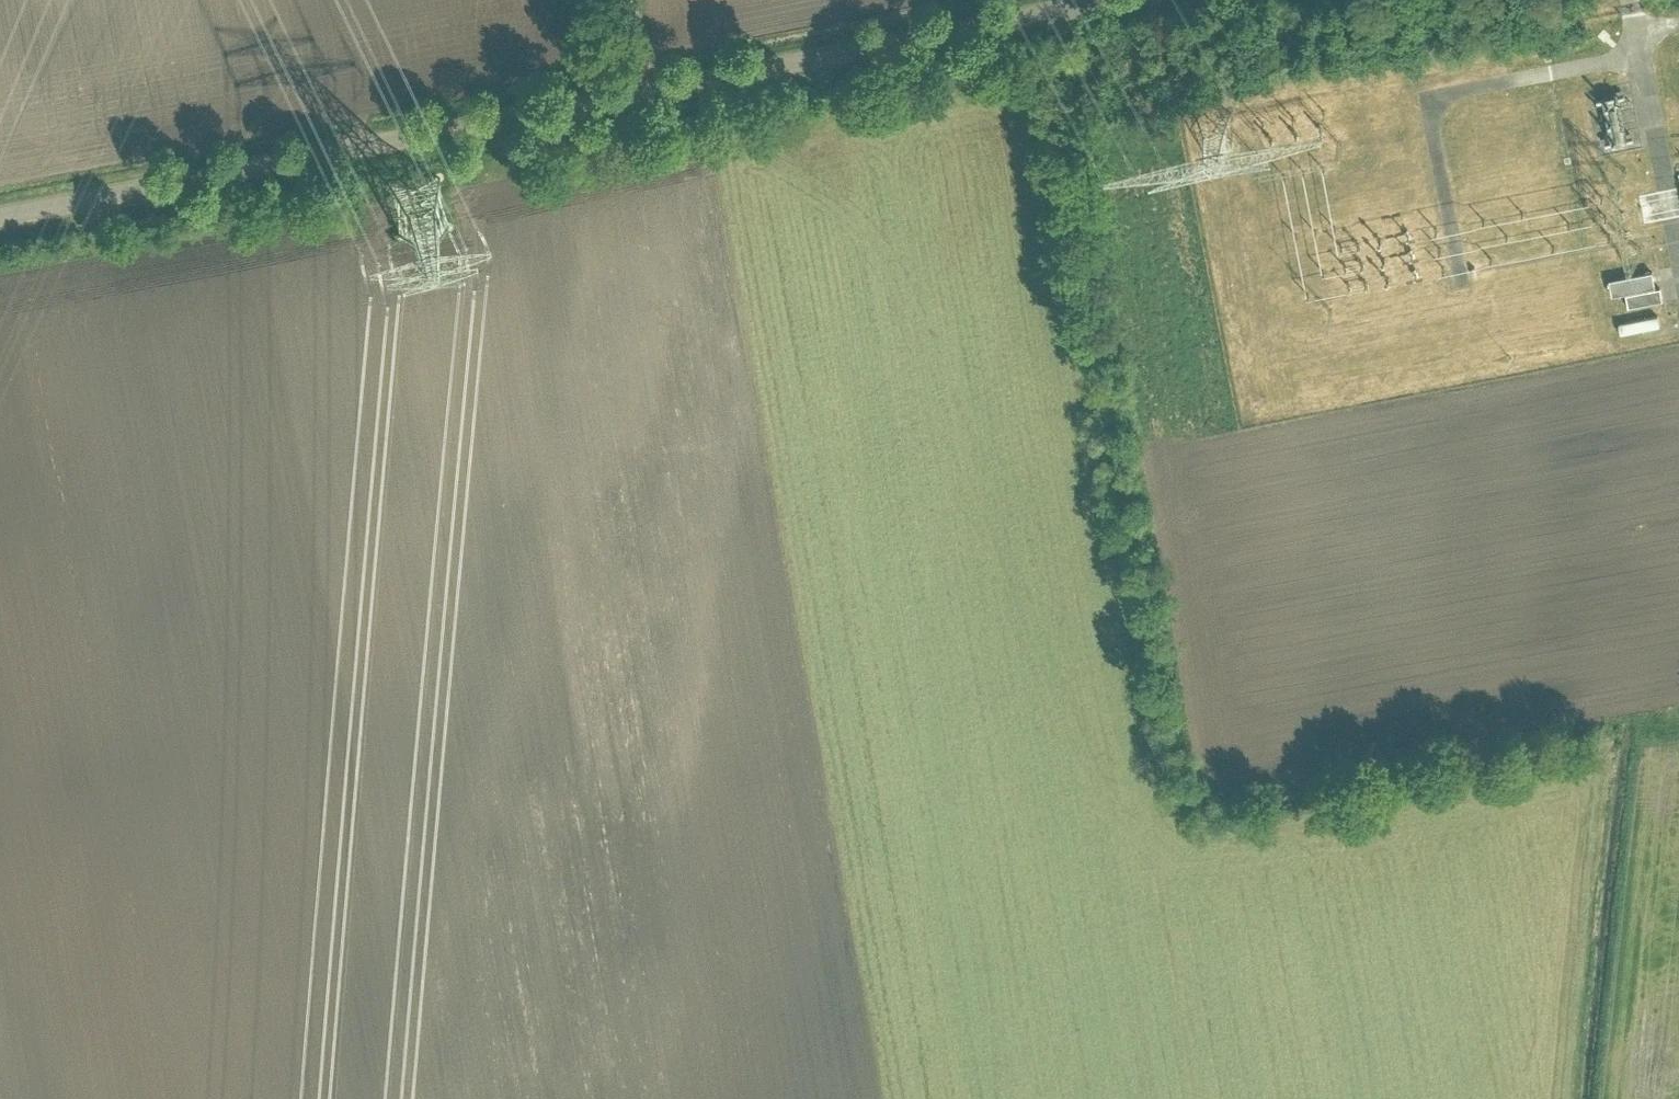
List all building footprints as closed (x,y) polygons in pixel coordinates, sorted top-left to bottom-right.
[(1667,299),(1660,267),(1615,277),(1618,293),(1630,290),(1633,306),(1667,299)]
